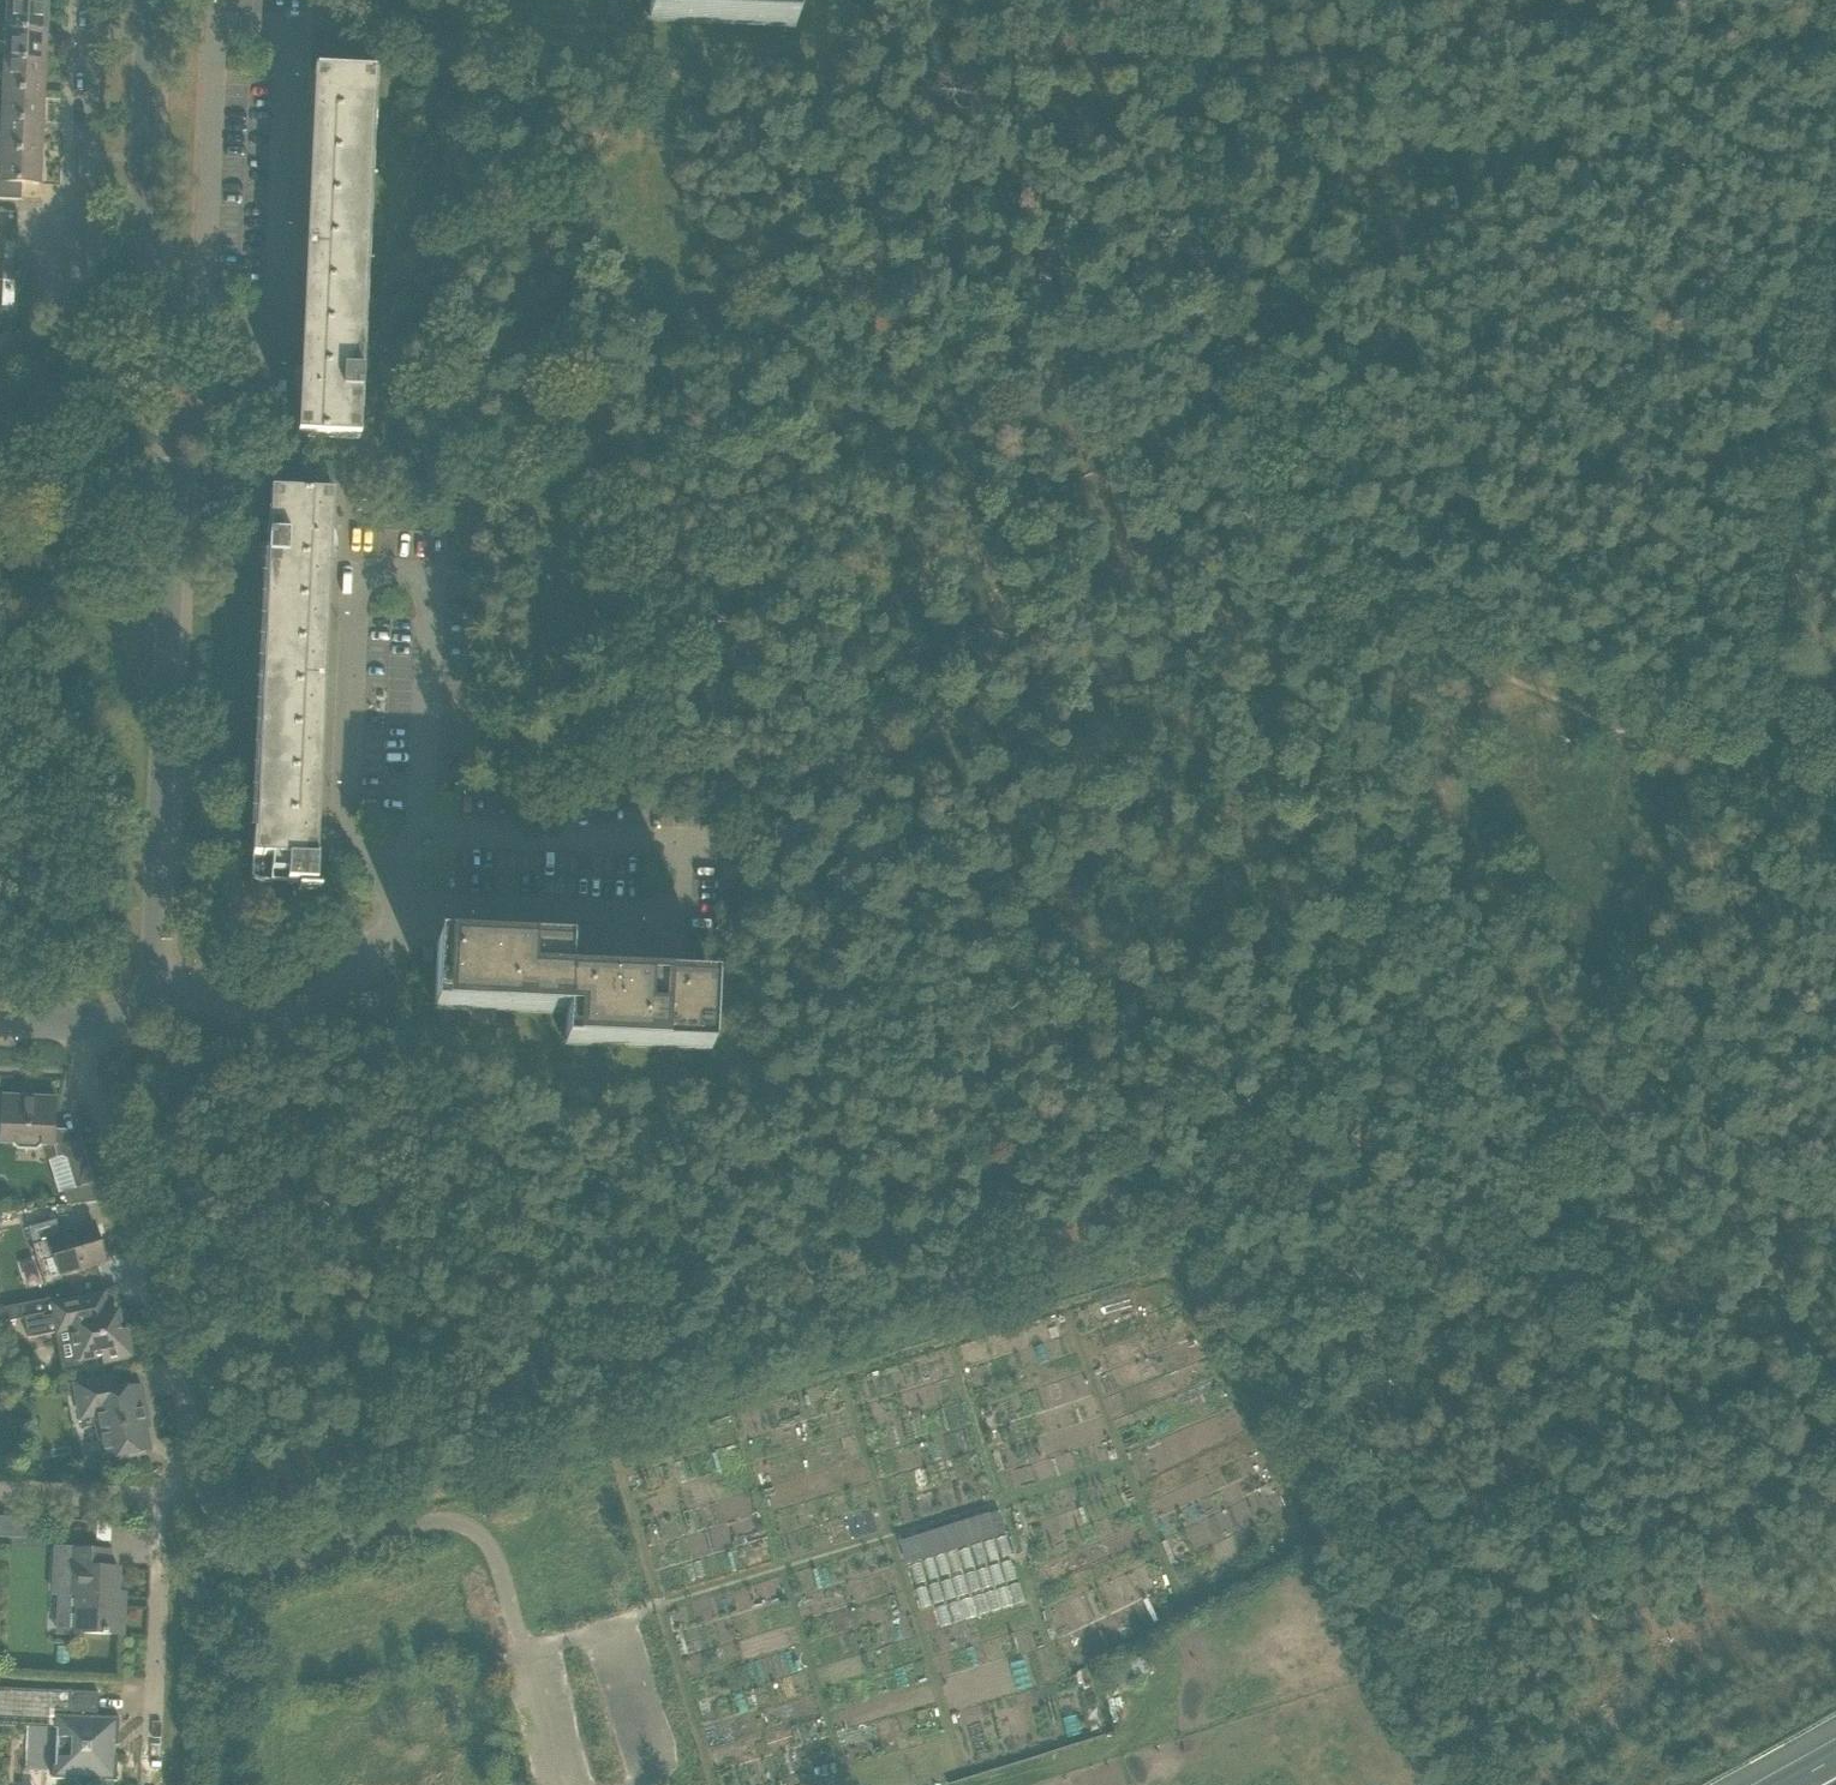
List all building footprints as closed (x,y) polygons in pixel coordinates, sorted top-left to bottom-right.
[(37,0),(9,0),(8,16),(0,16),(0,29),(45,31),(47,0),(37,0)] [(648,16),(650,16),(650,17),(794,24),(795,23),(796,23),(797,0),(649,0),(648,16)] [(0,29),(0,42),(5,42),(4,60),(6,60),(44,61),(45,31),(0,29)] [(43,92),(44,61),(6,60),(4,60),(3,59),(2,71),(0,73),(0,90),(43,92)] [(298,403),(297,436),(360,439),(360,437),(359,437),(361,394),(375,76),(376,76),(376,74),(314,71),(314,74),(316,74),(323,74),(310,370),(302,369),(301,369),(300,369),(298,403)] [(0,90),(0,103),(4,103),(3,121),(41,122),(43,92),(0,90)] [(40,153),(41,122),(3,121),(3,138),(0,138),(0,151),(40,153)] [(21,200),(22,183),(38,184),(40,153),(0,151),(0,163),(1,163),(0,175),(0,199),(21,200)] [(5,229),(4,249),(15,250),(16,230),(5,229)] [(15,261),(4,260),(3,280),(14,281),(15,261)] [(14,281),(3,280),(2,300),(13,301),(14,281)] [(13,311),(1,311),(0,331),(12,331),(13,311)] [(0,337),(0,350),(11,351),(12,331),(0,331),(0,337)] [(0,361),(0,381),(9,381),(10,361),(0,361)] [(9,401),(9,381),(0,381),(0,401),(9,401)] [(0,412),(0,432),(7,432),(8,412),(0,412)] [(254,834),(251,877),(257,881),(264,882),(272,883),(272,873),(288,873),(287,883),(304,884),(304,888),(304,889),(316,889),(317,858),(308,858),(321,562),(331,562),(334,495),(271,493),(269,545),(262,544),(261,559),(268,559),(255,834),(254,834)] [(569,979),(569,975),(570,950),(569,949),(517,946),(518,943),(519,943),(520,933),(518,933),(518,937),(474,935),(474,936),(453,935),(453,939),(438,939),(438,943),(437,943),(434,1004),(435,1005),(566,1011),(568,979),(569,979)] [(568,979),(566,1011),(565,1040),(566,1040),(566,1041),(711,1048),(711,1047),(712,1047),(715,986),(714,986),(714,985),(650,982),(650,969),(648,969),(648,973),(604,971),(583,970),(583,975),(569,975),(569,979),(568,979)] [(94,1183),(81,1138),(69,1142),(65,1130),(55,1129),(57,1097),(1,1095),(0,1123),(0,1143),(12,1143),(16,1148),(38,1149),(42,1145),(53,1145),(57,1158),(62,1156),(66,1158),(75,1188),(63,1192),(67,1205),(99,1200),(94,1183)] [(56,1219),(28,1227),(36,1256),(44,1284),(62,1279),(60,1273),(105,1260),(95,1225),(61,1235),(56,1219)] [(121,1330),(117,1311),(101,1315),(99,1303),(89,1305),(88,1298),(54,1304),(53,1298),(22,1304),(29,1338),(69,1330),(75,1361),(103,1355),(104,1361),(131,1356),(126,1329),(121,1330)] [(2,1322),(16,1319),(13,1305),(0,1308),(0,1310),(2,1322)] [(150,1450),(146,1427),(149,1427),(141,1385),(117,1390),(114,1374),(74,1382),(81,1419),(82,1419),(84,1428),(97,1426),(103,1459),(128,1454),(128,1457),(146,1454),(146,1451),(150,1450)] [(996,1536),(988,1512),(917,1535),(924,1559),(996,1536)] [(16,1538),(17,1517),(0,1517),(0,1537),(16,1538)] [(57,1613),(56,1631),(76,1632),(123,1634),(124,1609),(117,1609),(118,1591),(119,1568),(109,1568),(110,1550),(73,1549),(72,1572),(78,1572),(77,1596),(77,1614),(57,1613)] [(49,1690),(0,1688),(0,1724),(54,1727),(52,1778),(75,1779),(80,1784),(87,1784),(93,1780),(116,1781),(119,1717),(97,1716),(98,1692),(49,1690)]
